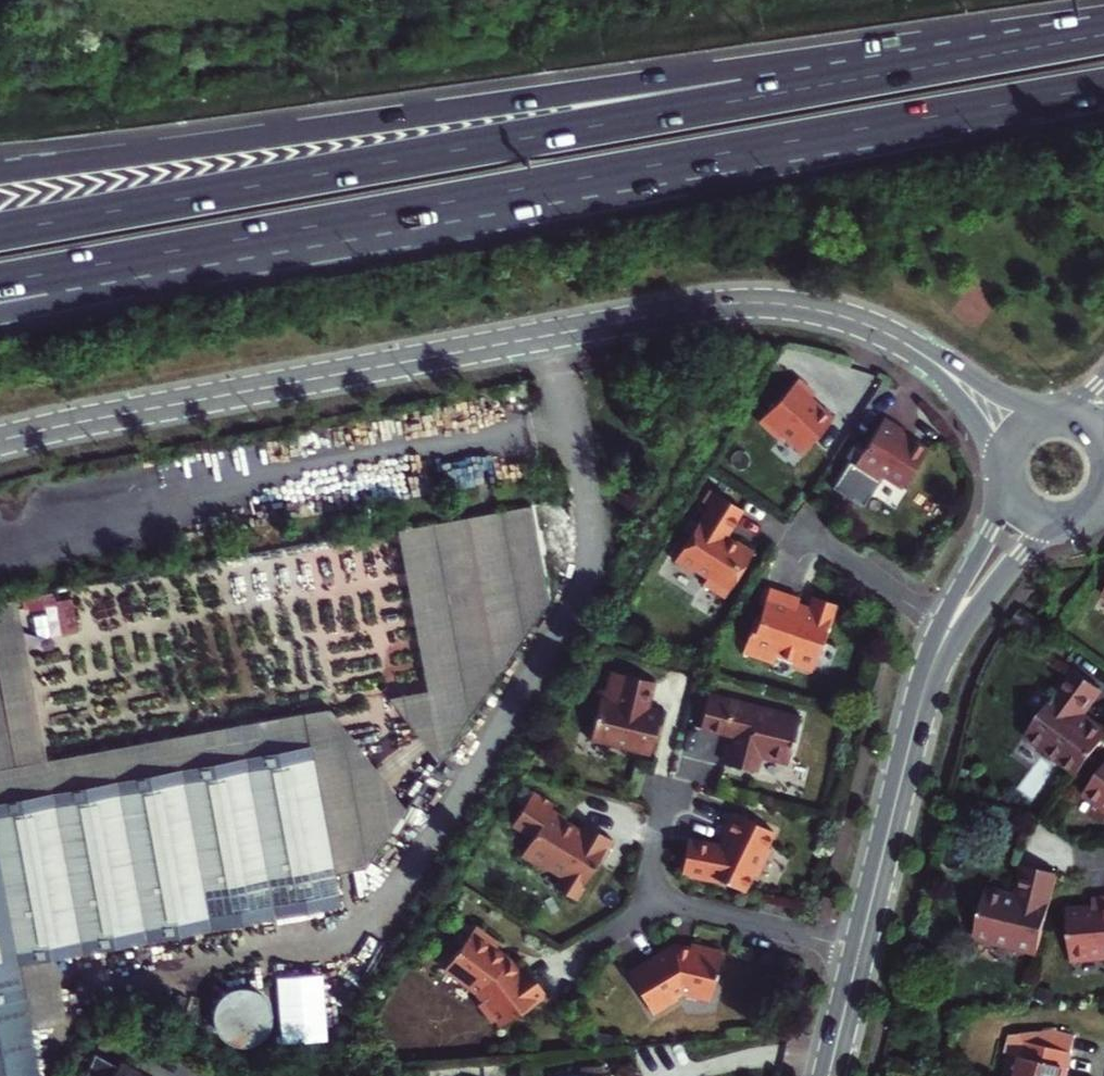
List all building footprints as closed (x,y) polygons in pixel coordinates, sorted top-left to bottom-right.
[(783,434),(803,452),(833,419),(810,398),(814,393),(797,378),(758,420),(779,439),(783,434)] [(884,476),(903,487),(926,449),(901,433),(903,429),(884,417),(854,464),(849,462),(833,488),(853,500),(854,500),(864,506),(870,496),(871,496),(884,476)] [(735,539),(735,540),(732,545),(725,541),(725,534),(740,508),(712,491),(703,505),(705,507),(673,560),(687,569),(691,568),(705,577),(701,584),(723,598),(752,549),(735,539)] [(735,540),(725,534),(725,541),(732,545),(735,540)] [(743,653),(773,663),(776,655),(794,661),(797,667),(807,670),(813,668),(822,641),(825,642),(837,603),(813,595),(810,604),(808,608),(797,604),(798,601),(800,597),(769,587),(760,615),(755,614),(743,653)] [(309,747),(303,716),(46,764),(16,601),(0,604),(0,804),(309,747)] [(628,748),(650,754),(654,735),(658,721),(662,719),(664,709),(649,706),(655,680),(611,669),(607,689),(605,697),(601,696),(591,736),(628,745),(628,748)] [(1103,750),(1103,733),(1093,724),(1091,727),(1082,721),(1102,694),(1078,676),(1028,742),(1048,757),(1050,754),(1082,779),(1103,750)] [(753,704),(754,701),(721,693),(720,695),(706,692),(698,723),(733,732),(730,742),(727,741),(723,760),(755,768),(759,751),(785,757),(796,711),(777,706),(774,709),(753,704)] [(1103,733),(1103,728),(1091,719),(1103,702),(1103,695),(1102,694),(1082,721),(1091,727),(1093,724),(1103,733)] [(777,706),(754,701),(753,704),(774,709),(777,706)] [(17,971),(339,912),(309,747),(0,804),(0,1075),(38,1075),(17,971)] [(759,751),(755,768),(760,769),(763,755),(783,760),(785,757),(759,751)] [(1050,754),(1048,757),(1080,781),(1082,779),(1050,754)] [(1088,800),(1103,813),(1103,779),(1088,800)] [(574,900),(582,887),(596,865),(601,856),(603,858),(613,841),(584,824),(579,832),(572,828),(569,829),(562,825),(564,823),(566,818),(551,810),(554,805),(532,792),(512,825),(532,838),(521,857),(544,871),(546,868),(562,877),(555,888),(574,900)] [(683,865),(708,882),(710,883),(711,879),(720,880),(738,890),(746,887),(752,875),(756,877),(769,850),(765,848),(773,832),(762,827),(760,821),(753,817),(747,819),(735,813),(734,815),(729,813),(721,831),(725,833),(719,846),(687,840),(683,865)] [(708,882),(683,865),(681,873),(690,874),(689,878),(708,882)] [(1021,905),(1030,872),(1025,871),(1017,897),(989,889),(988,893),(1012,900),(1012,903),(1021,905)] [(1012,900),(988,893),(976,940),(1015,951),(1014,954),(1038,961),(1059,880),(1030,872),(1021,905),(1012,903),(1012,900)] [(584,888),(582,887),(574,900),(577,901),(584,888)] [(1103,965),(1103,904),(1096,904),(1096,911),(1070,913),(1074,967),(1103,965)] [(518,975),(506,959),(495,951),(499,946),(475,929),(444,972),(471,992),(481,1003),(480,1010),(488,1021),(495,1022),(500,1028),(528,1007),(530,1009),(547,997),(526,969),(518,975)] [(975,943),(1014,954),(1015,951),(976,940),(975,943)] [(660,1007),(662,1010),(678,1000),(676,998),(675,995),(681,992),(705,998),(710,996),(721,951),(690,943),(689,948),(674,944),(626,972),(650,1013),(660,1007)] [(708,1002),(710,996),(705,998),(681,992),(675,995),(676,998),(681,995),(708,1002)] [(33,1027),(65,1019),(60,998),(28,1006),(33,1027)] [(660,1007),(650,1013),(652,1016),(662,1010),(660,1007)] [(1091,1044),(1060,1036),(1042,1038),(1033,1072),(1032,1075),(1083,1075),(1091,1044)] [(1033,1072),(1042,1038),(1024,1041),(1017,1068),(1033,1072)] [(141,1074),(122,1064),(120,1068),(100,1058),(92,1075),(140,1075),(141,1074)]
